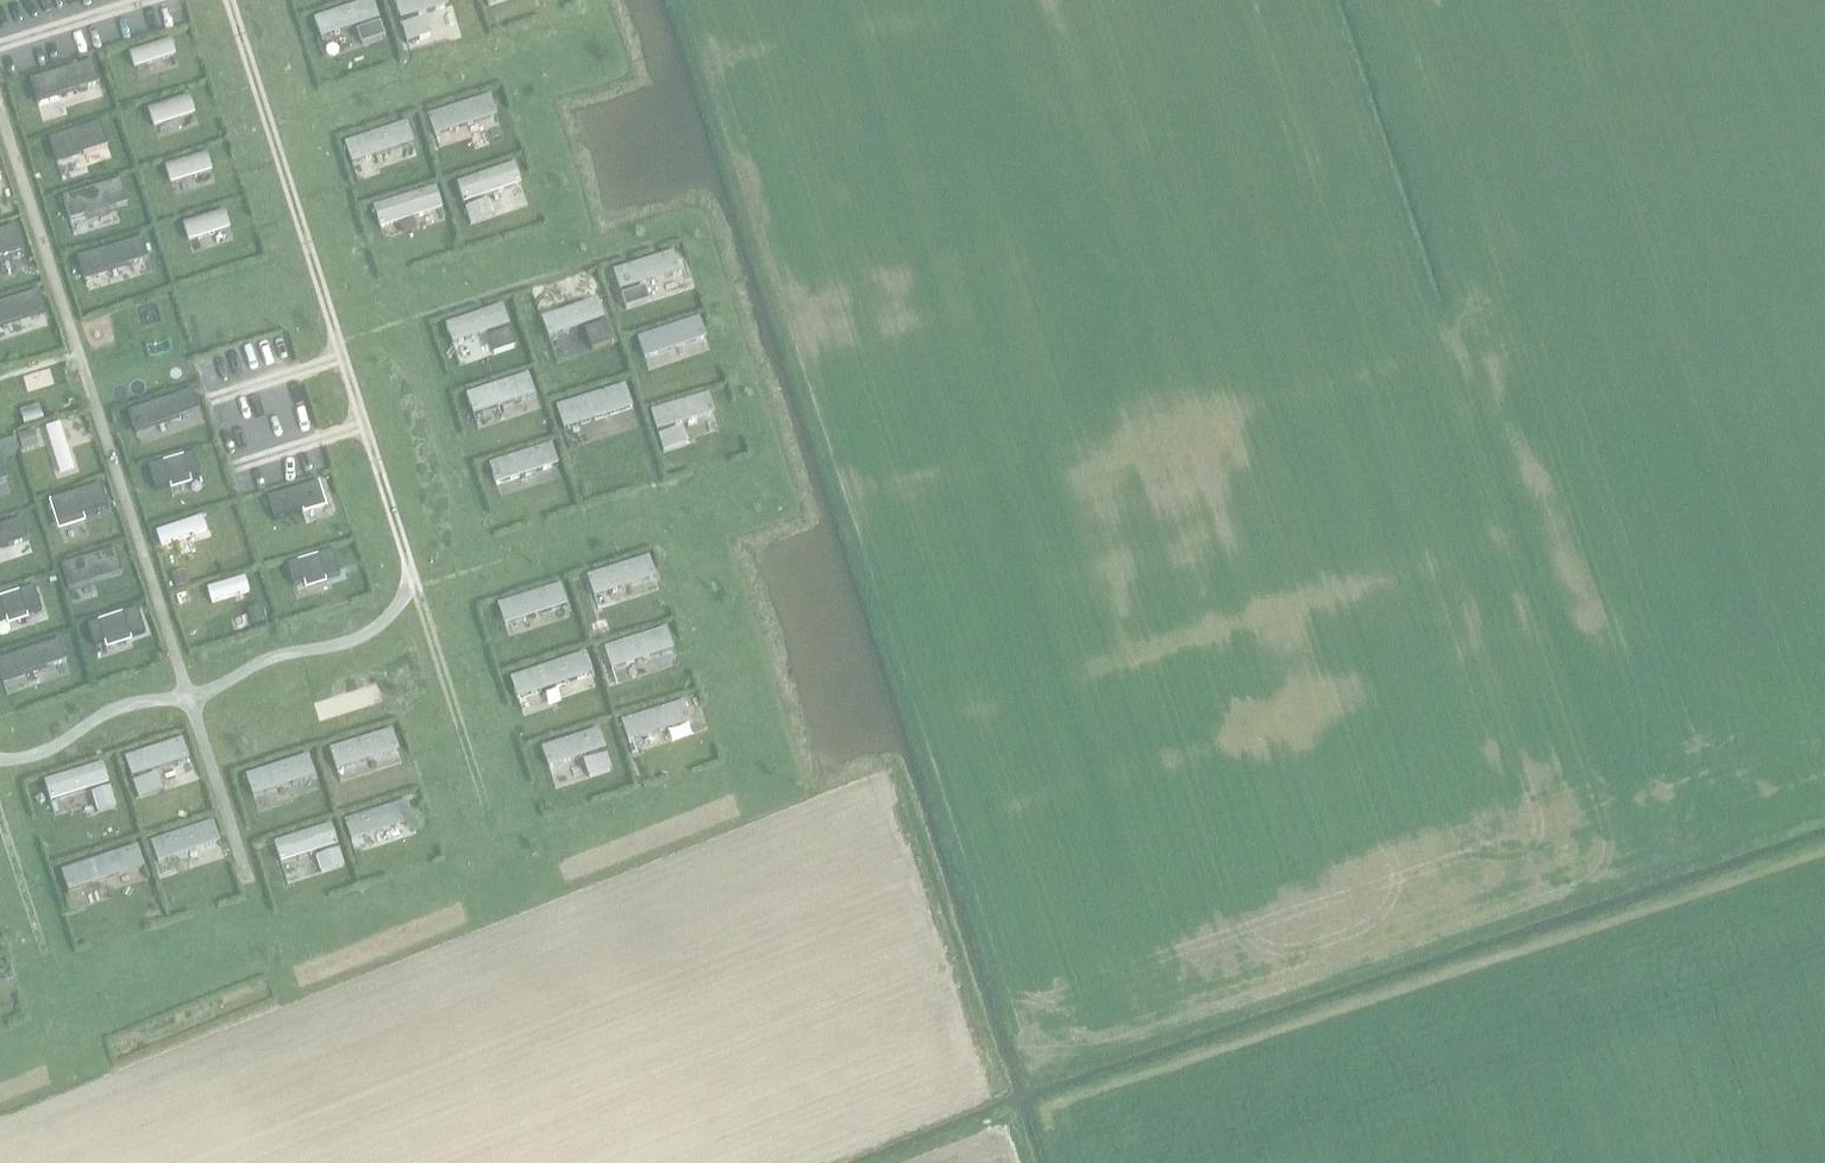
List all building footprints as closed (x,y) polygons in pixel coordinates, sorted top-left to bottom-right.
[(313,19),(319,38),(355,26),(359,25),(361,31),(357,32),(362,46),(384,38),(372,0),(370,0),(313,19)] [(406,43),(429,36),(424,19),(418,21),(417,15),(423,13),(447,6),(445,0),(394,0),(406,43)] [(171,36),(129,49),(135,67),(177,54),(171,36)] [(92,60),(29,80),(35,101),(99,81),(92,60)] [(189,93),(147,106),(153,125),(195,112),(189,93)] [(434,136),(496,116),(489,95),(427,115),(434,136)] [(408,120),(344,140),(351,160),(414,140),(408,120)] [(100,123),(50,139),(57,160),(107,144),(100,123)] [(206,150),(165,163),(170,182),(212,169),(206,150)] [(514,164),(456,183),(462,203),(465,202),(467,208),(464,209),(470,224),(492,216),(487,201),(482,202),(480,197),(520,183),(514,164)] [(120,180),(63,195),(70,219),(85,215),(86,221),(117,213),(114,204),(126,201),(120,180)] [(437,186),(373,206),(380,226),(443,206),(437,186)] [(224,209),(183,221),(188,240),(230,227),(224,209)] [(0,229),(0,255),(23,249),(17,225),(0,229)] [(142,236),(79,256),(85,276),(148,257),(142,236)] [(673,253),(613,272),(625,310),(650,302),(645,288),(641,290),(641,286),(679,273),(673,253)] [(0,302),(0,326),(45,313),(39,291),(0,302)] [(596,299),(541,318),(547,338),(583,325),(588,324),(590,329),(585,331),(588,341),(591,350),(611,343),(596,299)] [(502,306),(445,325),(451,344),(486,333),(491,331),(493,336),(487,338),(493,354),(515,347),(502,306)] [(637,338),(643,358),(705,338),(698,317),(637,338)] [(528,372),(464,392),(471,413),(534,393),(528,372)] [(625,388),(557,409),(564,432),(633,411),(625,388)] [(193,390),(130,410),(136,430),(200,411),(193,390)] [(707,393),(650,411),(662,452),(685,445),(680,429),(674,430),(673,426),(713,413),(707,393)] [(60,422),(45,426),(58,472),(73,468),(60,422)] [(34,429),(17,434),(21,448),(38,443),(34,429)] [(488,464),(495,484),(557,465),(550,444),(488,464)] [(196,451),(148,465),(155,487),(202,473),(196,451)] [(319,480),(268,495),(274,518),(326,502),(319,480)] [(100,483),(49,499),(55,520),(107,504),(100,483)] [(202,515),(155,530),(160,546),(207,531),(202,515)] [(0,525),(0,548),(27,539),(21,518),(0,525)] [(114,549),(62,565),(68,586),(120,570),(114,549)] [(332,550),(287,563),(293,584),(303,581),(305,588),(326,582),(324,575),(338,571),(332,550)] [(650,556),(586,575),(593,596),(656,576),(650,556)] [(184,570),(171,573),(175,588),(188,584),(184,570)] [(245,574),(207,586),(212,602),(250,591),(245,574)] [(497,604),(504,625),(565,605),(559,584),(497,604)] [(0,596),(0,620),(40,609),(35,587),(0,596)] [(262,604),(246,608),(251,626),(267,621),(262,604)] [(136,609),(85,624),(91,645),(142,630),(136,609)] [(667,627),(603,647),(610,668),(673,648),(667,627)] [(0,657),(0,680),(65,661),(59,640),(0,657)] [(584,652),(509,676),(518,700),(591,675),(584,652)] [(627,741),(689,722),(682,701),(621,721),(627,741)] [(392,728),(328,748),(335,768),(398,748),(392,728)] [(611,770),(598,729),(541,747),(547,767),(587,755),(589,760),(583,762),(588,777),(611,770)] [(181,739),(124,757),(138,798),(160,791),(155,775),(149,777),(147,772),(153,770),(188,758),(181,739)] [(309,756),(245,776),(252,796),(315,777),(309,756)] [(102,764),(43,782),(49,801),(90,788),(95,787),(97,792),(92,793),(98,813),(116,808),(102,764)] [(408,800),(345,820),(352,841),(415,821),(408,800)] [(212,819),(151,840),(158,861),(219,840),(212,819)] [(330,825),(273,843),(279,862),(314,851),(320,850),(322,855),(316,857),(321,873),(343,866),(330,825)] [(137,846),(61,871),(67,891),(143,866),(137,846)]
